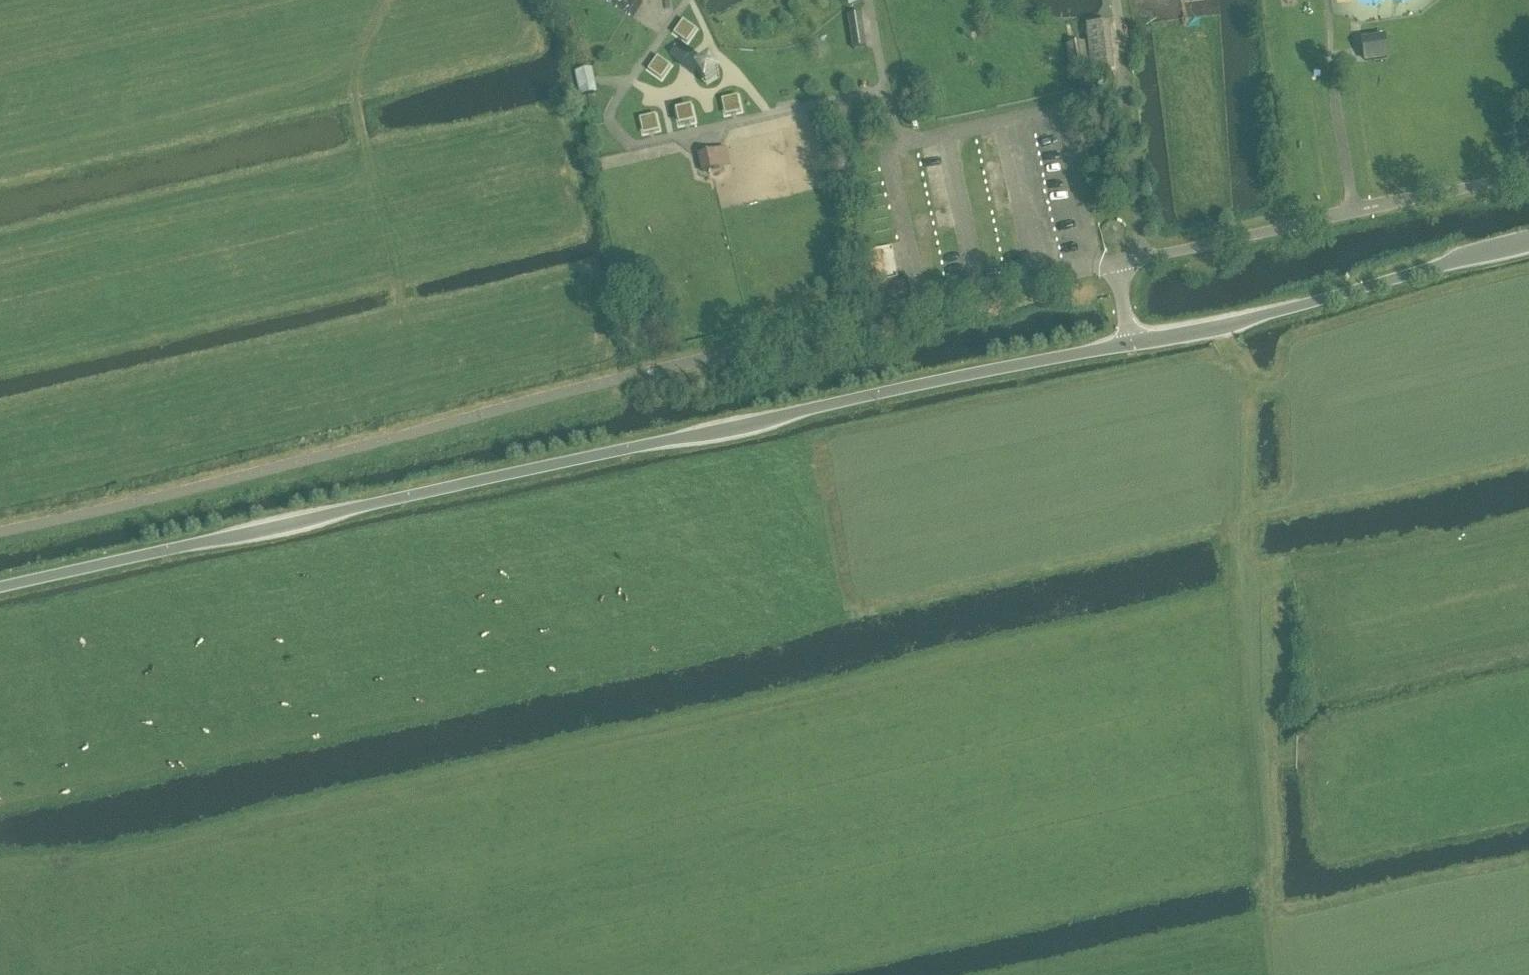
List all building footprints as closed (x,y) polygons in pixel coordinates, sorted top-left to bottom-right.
[(853,51),(867,48),(861,15),(848,17),(853,51)] [(1089,26),(1074,28),(1078,73),(1080,90),(1113,86),(1111,70),(1093,72),(1089,26)] [(1385,38),(1363,41),(1366,63),(1388,59),(1385,38)] [(580,98),(597,95),(592,70),(575,73),(580,98)]
